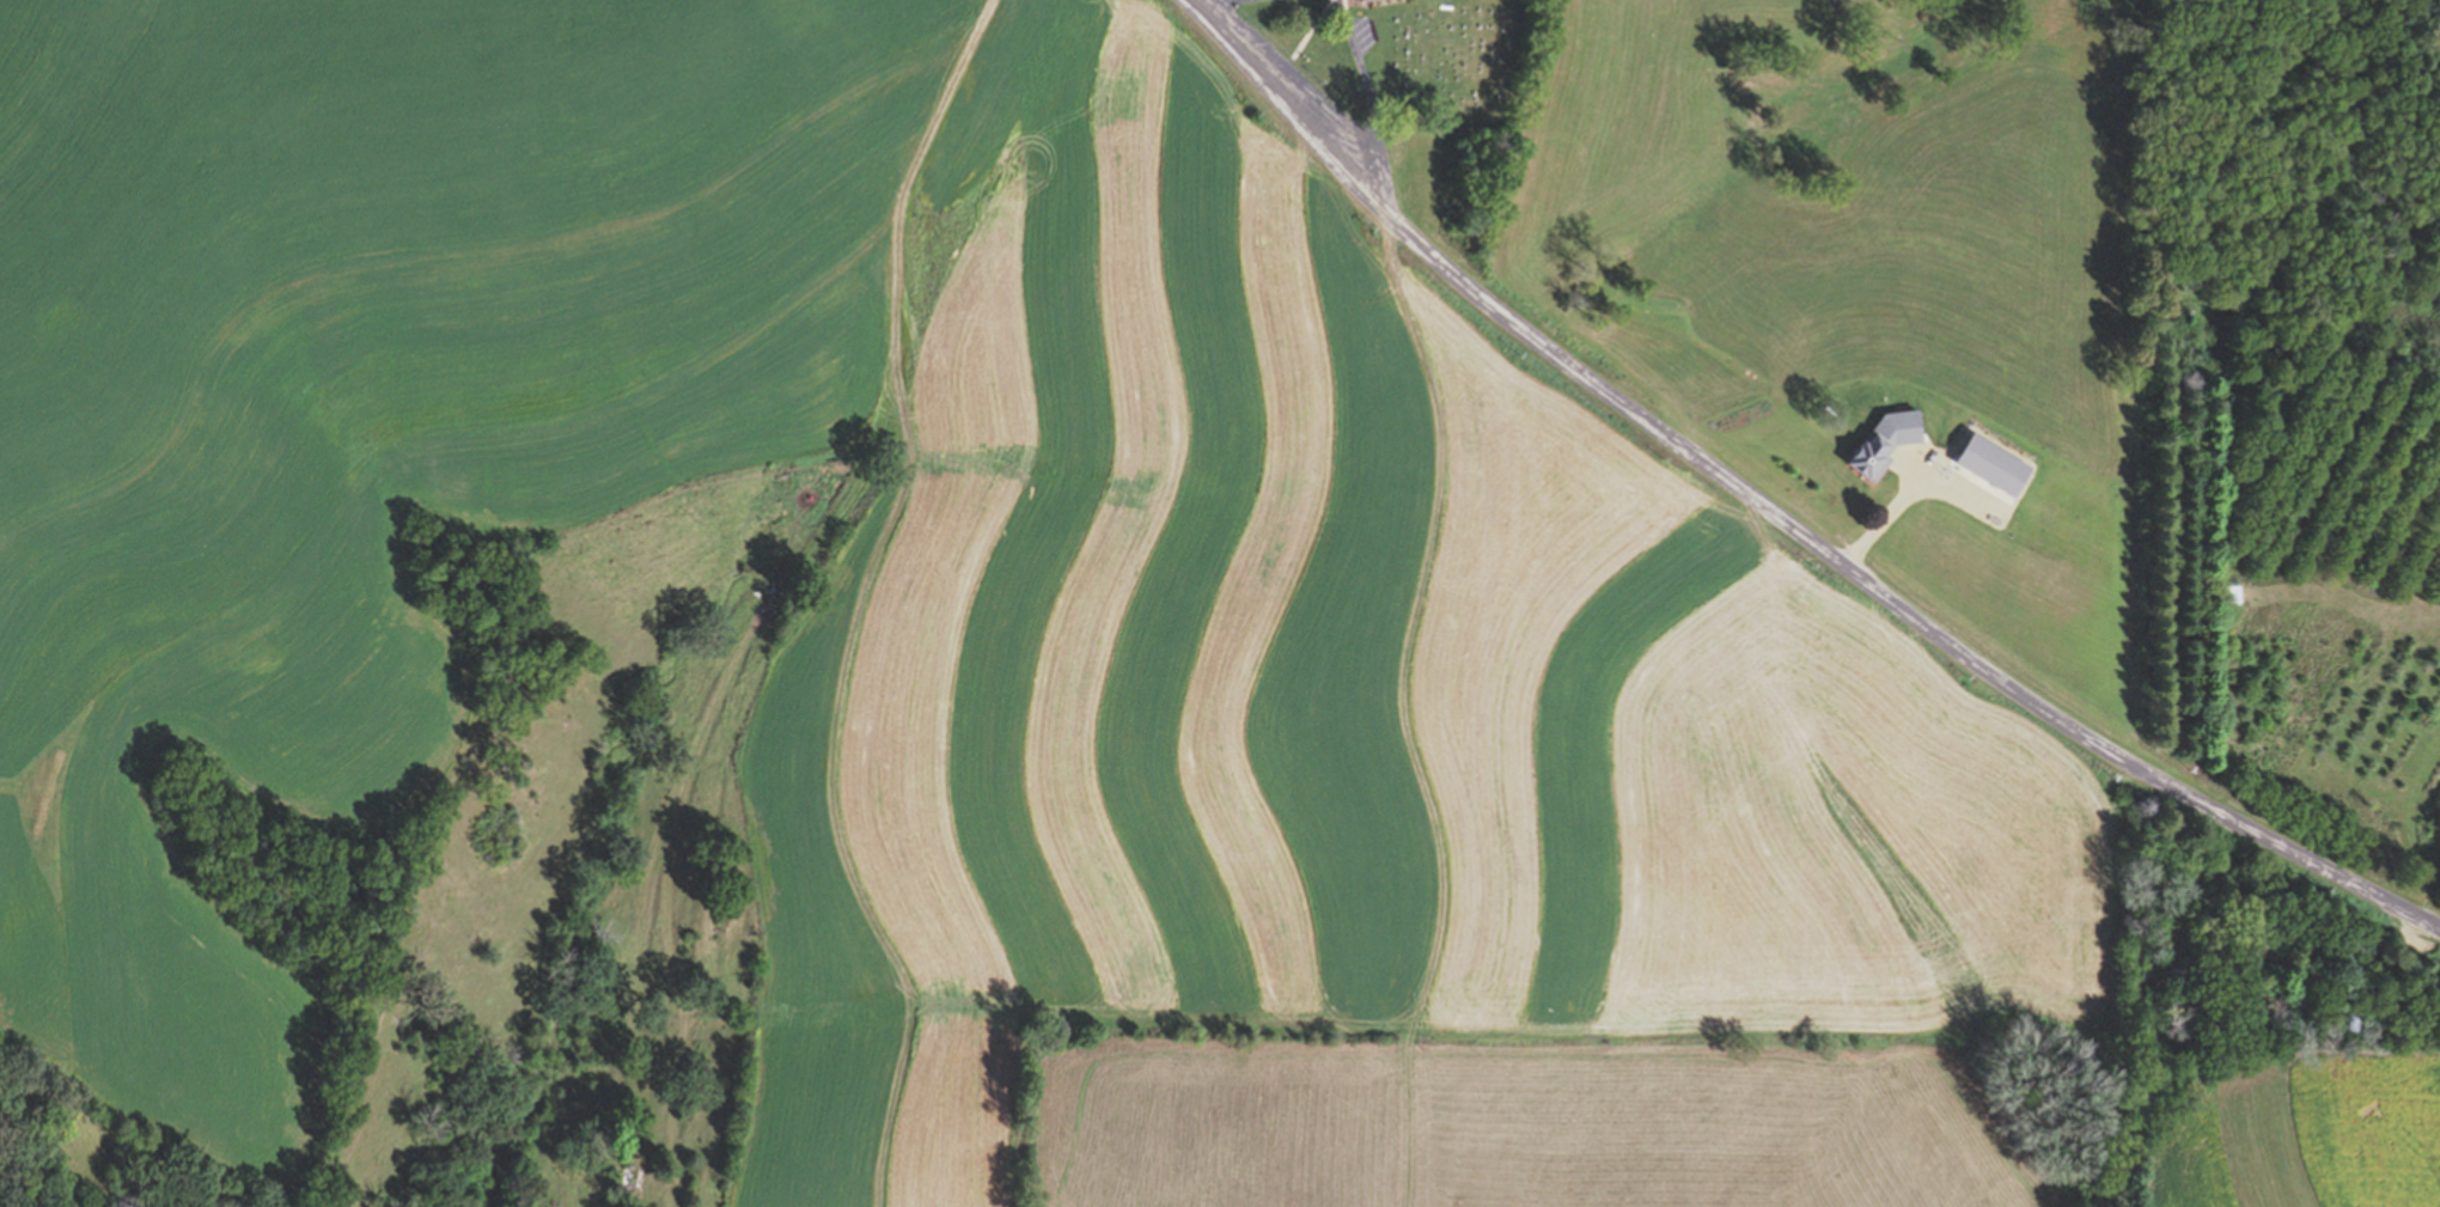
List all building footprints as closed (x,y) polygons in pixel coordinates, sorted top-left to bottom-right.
[(1992,440),(1973,423),(1955,442),(1974,459),(1992,440)] [(1898,446),(1876,430),(1850,465),(1872,481),(1898,446)] [(2243,586),(2223,585),(2223,604),(2243,604),(2243,586)] [(2358,1033),(2362,1004),(2336,1000),(2332,1030),(2358,1033)]
